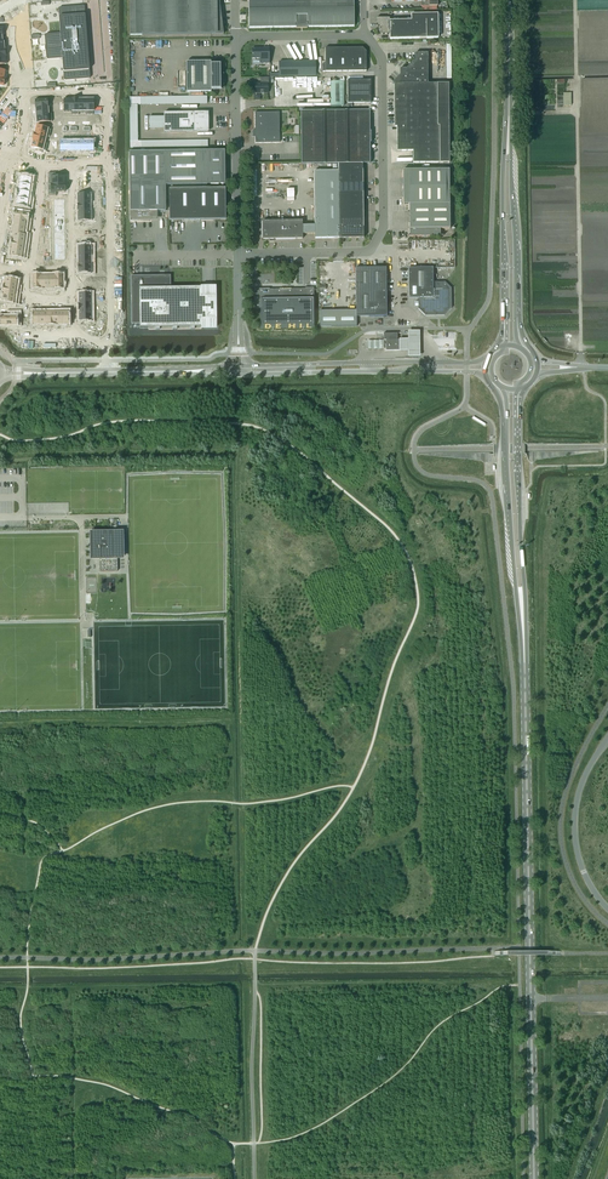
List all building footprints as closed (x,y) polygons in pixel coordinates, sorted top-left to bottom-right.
[(130,36),(224,34),(223,30),(223,29),(221,11),(220,5),(219,0),(129,0),(130,36)] [(248,2),(249,28),(354,27),(354,0),(248,0),(248,2)] [(392,2),(421,1),(421,6),(422,6),(422,10),(437,10),(437,6),(437,0),(392,0),(392,2)] [(44,36),(46,58),(46,59),(47,59),(47,60),(48,60),(62,59),(64,79),(64,80),(64,81),(65,81),(88,79),(89,79),(89,78),(90,78),(90,77),(84,7),(84,6),(83,6),(60,8),(59,8),(58,8),(58,9),(60,33),(46,34),(45,34),(45,35),(44,36)] [(390,18),(376,18),(376,26),(381,26),(381,34),(389,34),(390,39),(438,38),(438,14),(426,14),(426,20),(390,21),(390,18)] [(264,49),(252,49),(252,59),(253,59),(253,64),(259,63),(259,64),(269,64),(269,48),(264,49)] [(325,64),(322,64),(322,72),(325,72),(366,71),(366,51),(362,48),(325,48),(325,49),(325,64)] [(400,75),(392,83),(397,87),(394,90),(394,127),(397,127),(397,151),(413,151),(413,163),(439,163),(449,163),(448,83),(437,84),(428,84),(428,53),(415,53),(415,59),(406,68),(400,69),(400,75)] [(211,62),(186,62),(187,92),(211,92),(211,90),(221,89),(220,70),(220,64),(211,64),(211,62)] [(315,62),(279,62),(279,77),(315,76),(315,62)] [(254,86),(252,87),(253,90),(254,91),(255,91),(255,94),(268,93),(267,83),(269,83),(269,77),(260,77),(260,83),(255,83),(255,86),(254,86)] [(366,80),(347,80),(348,104),(371,103),(370,80),(366,80)] [(344,82),(330,82),(330,106),(344,106),(344,82)] [(571,93),(563,94),(564,106),(571,106),(571,93)] [(140,97),(129,97),(129,105),(137,105),(140,105),(140,97)] [(50,99),(35,100),(36,108),(51,107),(50,99)] [(51,107),(36,108),(36,115),(51,114),(48,114),(48,107),(51,107)] [(369,110),(301,111),(301,164),(338,164),(363,164),(370,163),(369,110)] [(206,112),(164,113),(164,133),(206,132),(206,122),(209,122),(209,117),(206,117),(206,112)] [(255,130),(253,130),(253,137),(255,137),(255,143),(279,142),(279,112),(255,112),(255,130)] [(51,114),(36,115),(37,123),(52,122),(51,114)] [(34,133),(49,137),(51,129),(36,126),(34,133)] [(34,133),(33,140),(47,144),(46,143),(48,137),(49,137),(34,133)] [(33,140),(31,148),(37,149),(36,151),(42,153),(43,150),(46,151),(47,144),(33,140)] [(206,151),(129,152),(130,212),(130,221),(143,221),(150,221),(150,214),(149,214),(149,211),(165,211),(165,185),(207,185),(206,151)] [(363,164),(338,164),(338,171),(338,174),(363,173),(363,164)] [(449,169),(403,170),(403,205),(404,205),(404,204),(409,204),(410,236),(409,236),(407,236),(409,236),(440,236),(442,236),(440,236),(440,229),(450,229),(449,169)] [(302,221),(262,221),(262,239),(302,239),(302,234),(315,234),(315,239),(339,238),(339,211),(339,202),(338,192),(338,183),(338,174),(338,171),(314,171),(314,225),(302,225),(302,221)] [(56,173),(48,173),(48,177),(51,177),(51,184),(65,184),(65,177),(56,177),(56,173)] [(363,173),(338,174),(338,183),(363,183),(363,173)] [(20,176),(19,184),(31,185),(32,176),(26,175),(26,177),(20,176)] [(363,183),(338,183),(338,192),(363,192),(363,183)] [(19,184),(18,191),(30,193),(31,185),(19,184)] [(51,192),(48,192),(48,196),(56,196),(56,192),(65,192),(65,184),(51,184),(51,192)] [(225,188),(194,189),(194,220),(213,220),(213,219),(214,219),(214,220),(220,220),(220,219),(225,219),(225,214),(226,214),(225,209),(225,207),(225,188)] [(194,189),(169,189),(169,221),(170,221),(170,220),(175,220),(175,221),(180,221),(180,220),(182,220),(194,220),(194,189)] [(18,191),(16,198),(29,200),(30,193),(18,191)] [(363,192),(338,192),(339,202),(363,201),(363,192)] [(90,193),(77,194),(77,203),(90,202),(90,193)] [(16,198),(15,206),(28,207),(29,200),(16,198)] [(363,201),(339,202),(339,211),(363,210),(363,201)] [(90,202),(77,203),(77,211),(91,211),(90,202)] [(363,210),(339,211),(339,238),(364,238),(363,210)] [(91,211),(77,211),(77,220),(91,220),(91,211)] [(15,212),(14,219),(26,221),(27,213),(15,212)] [(14,219),(13,226),(25,228),(26,221),(14,219)] [(13,226),(12,233),(25,236),(25,235),(24,235),(25,228),(13,226)] [(12,233),(12,234),(13,234),(12,241),(24,243),(25,236),(12,233)] [(12,241),(11,248),(23,250),(24,243),(12,241)] [(91,246),(78,246),(78,255),(91,255),(91,246)] [(11,248),(10,256),(22,257),(23,250),(11,248)] [(91,255),(78,255),(78,264),(91,264),(91,255)] [(91,264),(78,264),(78,273),(91,273),(91,264)] [(386,267),(355,268),(356,310),(356,317),(359,317),(374,316),(387,316),(386,279),(386,273),(386,267)] [(433,267),(408,268),(408,283),(409,298),(418,298),(418,309),(425,316),(444,315),(451,308),(451,289),(444,282),(433,282),(433,267)] [(139,276),(131,276),(132,324),(138,324),(139,324),(139,288),(170,288),(170,276),(143,276),(143,275),(138,275),(139,276)] [(5,279),(4,286),(16,288),(17,279),(11,278),(11,280),(5,279)] [(4,286),(3,294),(15,295),(16,288),(4,286)] [(170,288),(139,288),(139,324),(139,326),(139,327),(139,328),(148,328),(148,330),(201,329),(201,327),(216,327),(216,296),(213,296),(210,296),(210,293),(206,293),(206,296),(201,296),(201,287),(170,288)] [(271,287),(253,288),(253,290),(253,292),(253,309),(260,309),(260,322),(260,328),(316,328),(315,296),(315,291),(315,289),(315,287),(304,287),(304,289),(303,289),(271,289),(271,287)] [(91,293),(78,294),(78,303),(92,303),(91,293)] [(3,294),(2,301),(8,302),(8,304),(13,305),(15,295),(3,294)] [(92,303),(78,303),(78,311),(92,311),(92,303)] [(92,311),(78,311),(79,320),(92,320),(92,311)] [(10,317),(1,317),(1,325),(7,325),(10,325),(16,325),(16,318),(17,317),(17,313),(10,313),(10,317)] [(420,331),(408,331),(408,339),(399,339),(400,351),(408,351),(408,356),(420,356),(420,331)] [(397,333),(383,333),(383,334),(383,339),(383,340),(386,340),(386,350),(399,350),(400,350),(400,345),(400,340),(399,340),(397,340),(397,339),(397,334),(397,333)] [(367,341),(368,349),(384,349),(384,341),(367,341)] [(99,532),(91,532),(91,559),(99,559),(99,560),(100,572),(117,571),(117,559),(117,558),(115,558),(115,555),(124,555),(125,555),(125,553),(124,536),(124,535),(124,534),(123,534),(115,535),(114,532),(117,532),(117,531),(99,532)]
